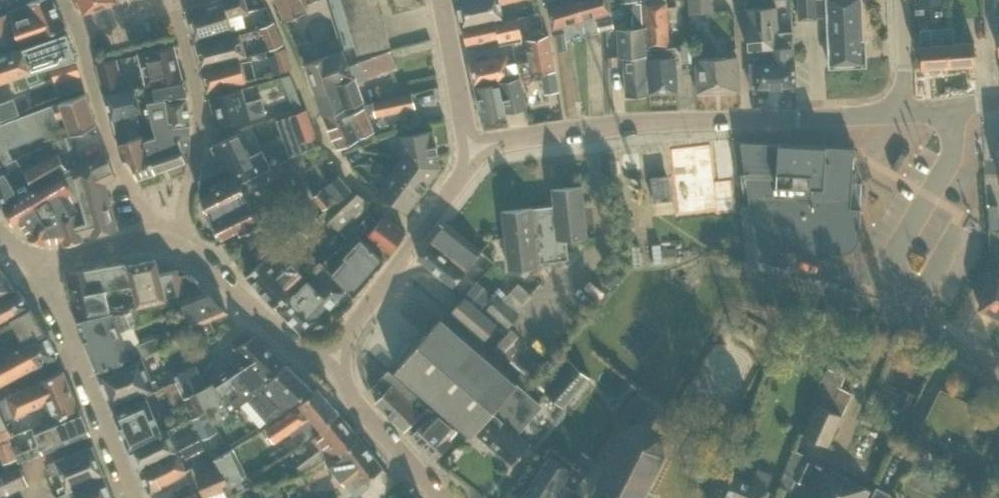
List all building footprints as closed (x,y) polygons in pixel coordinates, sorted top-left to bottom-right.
[(53,0),(33,0),(29,2),(30,4),(6,12),(17,44),(43,35),(65,27),(53,0)] [(82,9),(86,11),(114,0),(78,0),(82,9)] [(248,10),(245,0),(216,0),(186,10),(195,40),(233,30),(229,17),(248,10)] [(284,20),(306,10),(303,3),(311,0),(276,0),(284,20)] [(389,45),(382,12),(376,14),(372,0),(326,0),(341,50),(355,45),(357,53),(389,45)] [(463,29),(495,22),(494,19),(502,17),(499,2),(509,0),(457,0),(463,29)] [(547,5),(553,27),(611,11),(608,0),(565,0),(547,5)] [(643,2),(646,47),(669,46),(667,21),(676,21),(675,6),(666,6),(666,0),(643,0),(643,2)] [(689,11),(713,10),(713,0),(689,0),(689,11)] [(816,13),(826,12),(829,64),(864,63),(861,0),(798,0),(798,19),(817,18),(816,13)] [(634,26),(642,25),(641,2),(632,3),(634,26)] [(758,49),(778,46),(793,46),(793,45),(792,31),(778,33),(776,7),(745,8),(748,49),(758,49)] [(15,43),(6,17),(0,19),(0,48),(15,43)] [(517,18),(495,22),(463,29),(466,42),(498,36),(499,40),(520,36),(517,18)] [(597,21),(599,30),(613,27),(612,18),(597,21)] [(274,23),(262,28),(271,51),(284,46),(274,23)] [(527,27),(529,37),(544,35),(543,24),(527,27)] [(617,28),(618,43),(619,56),(623,56),(626,95),(648,94),(644,27),(617,28)] [(944,43),(947,43),(948,65),(975,63),(974,41),(953,43),(952,27),(942,27),(944,43)] [(947,43),(944,43),(930,44),(929,28),(919,29),(920,45),(921,67),(948,65),(947,43)] [(67,32),(0,54),(0,81),(16,76),(76,57),(67,32)] [(196,43),(201,67),(239,57),(245,55),(239,32),(196,43)] [(559,51),(567,49),(564,32),(556,34),(559,51)] [(525,38),(525,39),(509,42),(510,47),(526,44),(530,61),(518,63),(520,75),(555,68),(549,34),(544,35),(529,37),(525,38)] [(174,45),(138,53),(145,81),(140,82),(140,84),(181,75),(174,45)] [(675,45),(669,46),(646,47),(649,92),(677,91),(675,45)] [(691,55),(691,45),(682,46),(682,55),(691,55)] [(756,88),(795,86),(793,46),(778,46),(758,49),(758,57),(754,57),(754,62),(756,82),(756,88)] [(273,51),(281,72),(292,68),(284,47),(273,51)] [(304,63),(315,94),(356,76),(358,80),(397,67),(390,49),(348,66),(343,50),(304,63)] [(518,75),(515,62),(511,62),(510,57),(506,56),(506,55),(469,62),(474,84),(518,75)] [(695,58),(696,92),(739,90),(737,56),(695,58)] [(245,80),(239,57),(201,67),(207,91),(245,80)] [(68,77),(81,73),(76,58),(63,62),(68,77)] [(97,67),(104,92),(124,87),(117,62),(97,67)] [(547,92),(558,90),(555,69),(543,71),(547,92)] [(281,77),(289,98),(294,110),(302,107),(290,73),(281,77)] [(168,98),(171,99),(187,96),(181,75),(140,84),(141,86),(152,84),(154,90),(145,92),(147,102),(168,98)] [(5,90),(6,95),(20,90),(16,76),(0,81),(0,92),(5,90)] [(358,80),(356,76),(315,94),(322,114),(360,101),(362,100),(356,81),(358,80)] [(505,111),(526,106),(519,76),(474,86),(482,120),(506,115),(505,111)] [(138,85),(104,92),(111,119),(121,116),(139,111),(134,91),(139,90),(138,85)] [(216,123),(217,126),(265,112),(261,97),(244,102),(240,88),(210,96),(211,100),(210,103),(212,108),(215,110),(218,123),(216,123)] [(85,92),(52,104),(57,118),(65,115),(71,132),(96,123),(85,92)] [(360,101),(322,114),(337,148),(360,138),(359,137),(373,130),(365,112),(374,110),(375,115),(415,106),(412,92),(395,96),(363,103),(362,100),(360,101)] [(155,136),(147,138),(157,172),(186,161),(189,150),(190,123),(187,96),(171,99),(168,98),(147,102),(155,136)] [(14,97),(0,102),(0,119),(18,112),(14,97)] [(57,118),(52,104),(0,123),(0,164),(12,157),(7,148),(60,127),(57,118)] [(291,115),(300,141),(315,136),(306,109),(291,115)] [(115,132),(125,129),(121,116),(111,119),(115,132)] [(398,135),(401,158),(438,167),(433,130),(398,135)] [(200,195),(217,187),(215,182),(237,172),(242,181),(271,166),(262,149),(249,155),(238,133),(229,136),(211,145),(218,157),(201,165),(198,190),(198,191),(199,190),(201,194),(200,195)] [(137,179),(157,172),(147,138),(145,139),(143,135),(118,142),(122,158),(127,161),(130,159),(137,179)] [(676,198),(678,214),(718,209),(709,138),(669,143),(673,174),(650,176),(653,201),(676,198)] [(757,258),(787,266),(788,249),(842,252),(848,251),(854,248),(858,243),(859,237),(861,208),(850,207),(854,147),(740,141),(757,258)] [(66,167),(57,152),(17,175),(7,161),(0,165),(0,206),(66,167)] [(67,169),(4,205),(14,223),(19,220),(29,234),(29,235),(45,241),(45,240),(63,237),(64,242),(83,236),(82,235),(90,232),(91,234),(118,227),(105,182),(116,177),(104,152),(67,169)] [(420,192),(438,167),(401,158),(390,174),(420,192)] [(215,182),(217,187),(200,195),(216,227),(213,229),(217,237),(220,235),(221,237),(238,228),(240,232),(259,223),(248,202),(250,201),(245,189),(242,191),(238,182),(242,181),(237,172),(215,182)] [(420,192),(390,174),(378,189),(407,210),(420,192)] [(327,185),(339,198),(349,189),(338,175),(327,185)] [(566,237),(587,234),(581,185),(552,189),(553,205),(502,210),(508,268),(538,264),(538,261),(568,258),(566,237)] [(323,208),(333,200),(322,187),(312,196),(323,208)] [(329,220),(340,231),(370,202),(357,193),(329,220)] [(358,226),(390,252),(405,232),(383,215),(377,222),(367,214),(358,226)] [(418,257),(453,285),(480,250),(446,222),(418,257)] [(274,306),(304,277),(282,252),(288,246),(292,251),(307,236),(301,229),(245,275),(274,306)] [(340,245),(321,263),(332,273),(353,294),(374,271),(376,270),(381,265),(382,262),(384,260),(357,234),(350,241),(354,245),(346,252),(340,245)] [(178,269),(158,274),(155,259),(128,265),(133,282),(138,302),(177,293),(185,291),(199,286),(200,285),(188,273),(180,275),(178,269)] [(66,271),(76,314),(106,308),(138,302),(133,282),(128,265),(128,263),(124,261),(92,266),(66,271)] [(320,262),(304,277),(306,278),(277,308),(304,334),(344,291),(329,276),(332,273),(321,263),(320,262)] [(0,267),(0,293),(13,286),(0,267)] [(610,289),(622,278),(613,268),(601,279),(610,289)] [(998,318),(998,273),(979,307),(998,318)] [(481,277),(472,285),(485,300),(494,292),(481,277)] [(177,293),(195,334),(195,335),(214,328),(210,319),(228,312),(200,285),(199,286),(185,291),(177,293)] [(0,294),(0,322),(31,305),(16,287),(0,294)] [(487,307),(508,327),(519,315),(498,295),(487,307)] [(451,311),(485,340),(497,325),(464,296),(451,311)] [(45,330),(31,305),(0,322),(0,383),(56,353),(45,330)] [(97,370),(141,354),(159,348),(155,337),(128,347),(121,330),(155,317),(151,305),(140,307),(137,305),(117,313),(113,313),(112,312),(76,319),(97,370)] [(488,442),(512,463),(530,443),(510,425),(533,398),(440,317),(395,368),(471,435),(475,431),(480,435),(480,439),(485,442),(488,442)] [(246,399),(284,362),(255,336),(234,347),(246,358),(206,384),(197,389),(214,423),(214,422),(218,420),(246,399)] [(834,351),(831,358),(848,366),(851,358),(834,351)] [(154,389),(141,354),(97,370),(112,406),(154,389)] [(545,391),(563,406),(589,376),(571,360),(545,391)] [(311,386),(284,362),(246,399),(218,420),(214,422),(228,444),(285,408),(311,386)] [(197,389),(206,384),(196,364),(175,375),(185,395),(197,389)] [(840,386),(845,375),(829,367),(813,401),(816,402),(842,414),(852,391),(840,386)] [(408,425),(428,404),(388,369),(372,386),(381,395),(375,402),(404,429),(408,425)] [(43,406),(48,419),(78,407),(63,370),(39,380),(40,381),(20,390),(20,389),(6,395),(15,417),(43,406)] [(636,386),(627,376),(615,387),(625,397),(636,386)] [(173,403),(184,398),(175,380),(165,386),(173,403)] [(309,435),(318,428),(339,412),(317,387),(289,410),(265,427),(275,441),(290,431),(292,435),(303,428),(309,435)] [(979,448),(989,427),(977,421),(982,409),(941,389),(915,442),(940,454),(945,443),(936,439),(944,422),(970,434),(966,441),(979,448)] [(633,407),(626,421),(634,425),(623,431),(590,495),(596,497),(641,497),(664,452),(662,434),(674,410),(640,393),(633,407)] [(909,397),(900,393),(897,401),(906,405),(909,397)] [(185,400),(194,417),(205,411),(196,394),(185,400)] [(129,446),(129,447),(168,429),(167,428),(161,431),(147,397),(114,411),(129,446)] [(816,402),(802,433),(828,445),(842,414),(816,402)] [(456,428),(428,404),(408,425),(414,431),(410,435),(434,458),(450,440),(448,437),(456,428)] [(89,433),(78,407),(48,419),(48,420),(32,426),(38,441),(14,450),(15,453),(17,457),(19,462),(89,433)] [(11,434),(11,433),(0,411),(0,440),(11,434)] [(217,432),(205,412),(193,418),(204,439),(217,432)] [(359,436),(339,412),(318,428),(321,430),(311,438),(320,449),(298,466),(303,473),(325,459),(329,456),(330,455),(338,449),(340,452),(359,436)] [(177,450),(168,429),(129,447),(139,469),(176,450),(177,450)] [(338,449),(330,455),(329,456),(325,459),(354,496),(367,485),(363,481),(383,467),(359,436),(340,452),(338,449)] [(14,450),(10,439),(0,443),(0,452),(4,463),(17,457),(15,453),(14,450)] [(177,450),(176,450),(139,469),(148,491),(180,475),(186,470),(180,455),(183,454),(185,458),(204,447),(199,439),(177,450)] [(60,471),(67,489),(103,474),(92,445),(48,463),(52,474),(60,471)] [(205,497),(220,497),(226,496),(223,489),(224,489),(221,482),(245,472),(233,447),(214,457),(217,465),(195,475),(205,497)] [(583,471),(572,465),(569,470),(548,456),(521,497),(552,497),(562,481),(572,488),(583,471)] [(870,489),(815,463),(799,497),(865,497),(870,489)] [(28,483),(20,466),(0,476),(0,494),(1,496),(3,495),(28,483)] [(768,490),(724,471),(713,497),(764,497),(768,490)] [(792,489),(797,477),(784,471),(779,484),(792,489)] [(77,497),(112,497),(103,475),(58,493),(60,497),(70,497),(76,495),(77,497)] [(890,492),(876,486),(870,497),(888,497),(890,492)]
